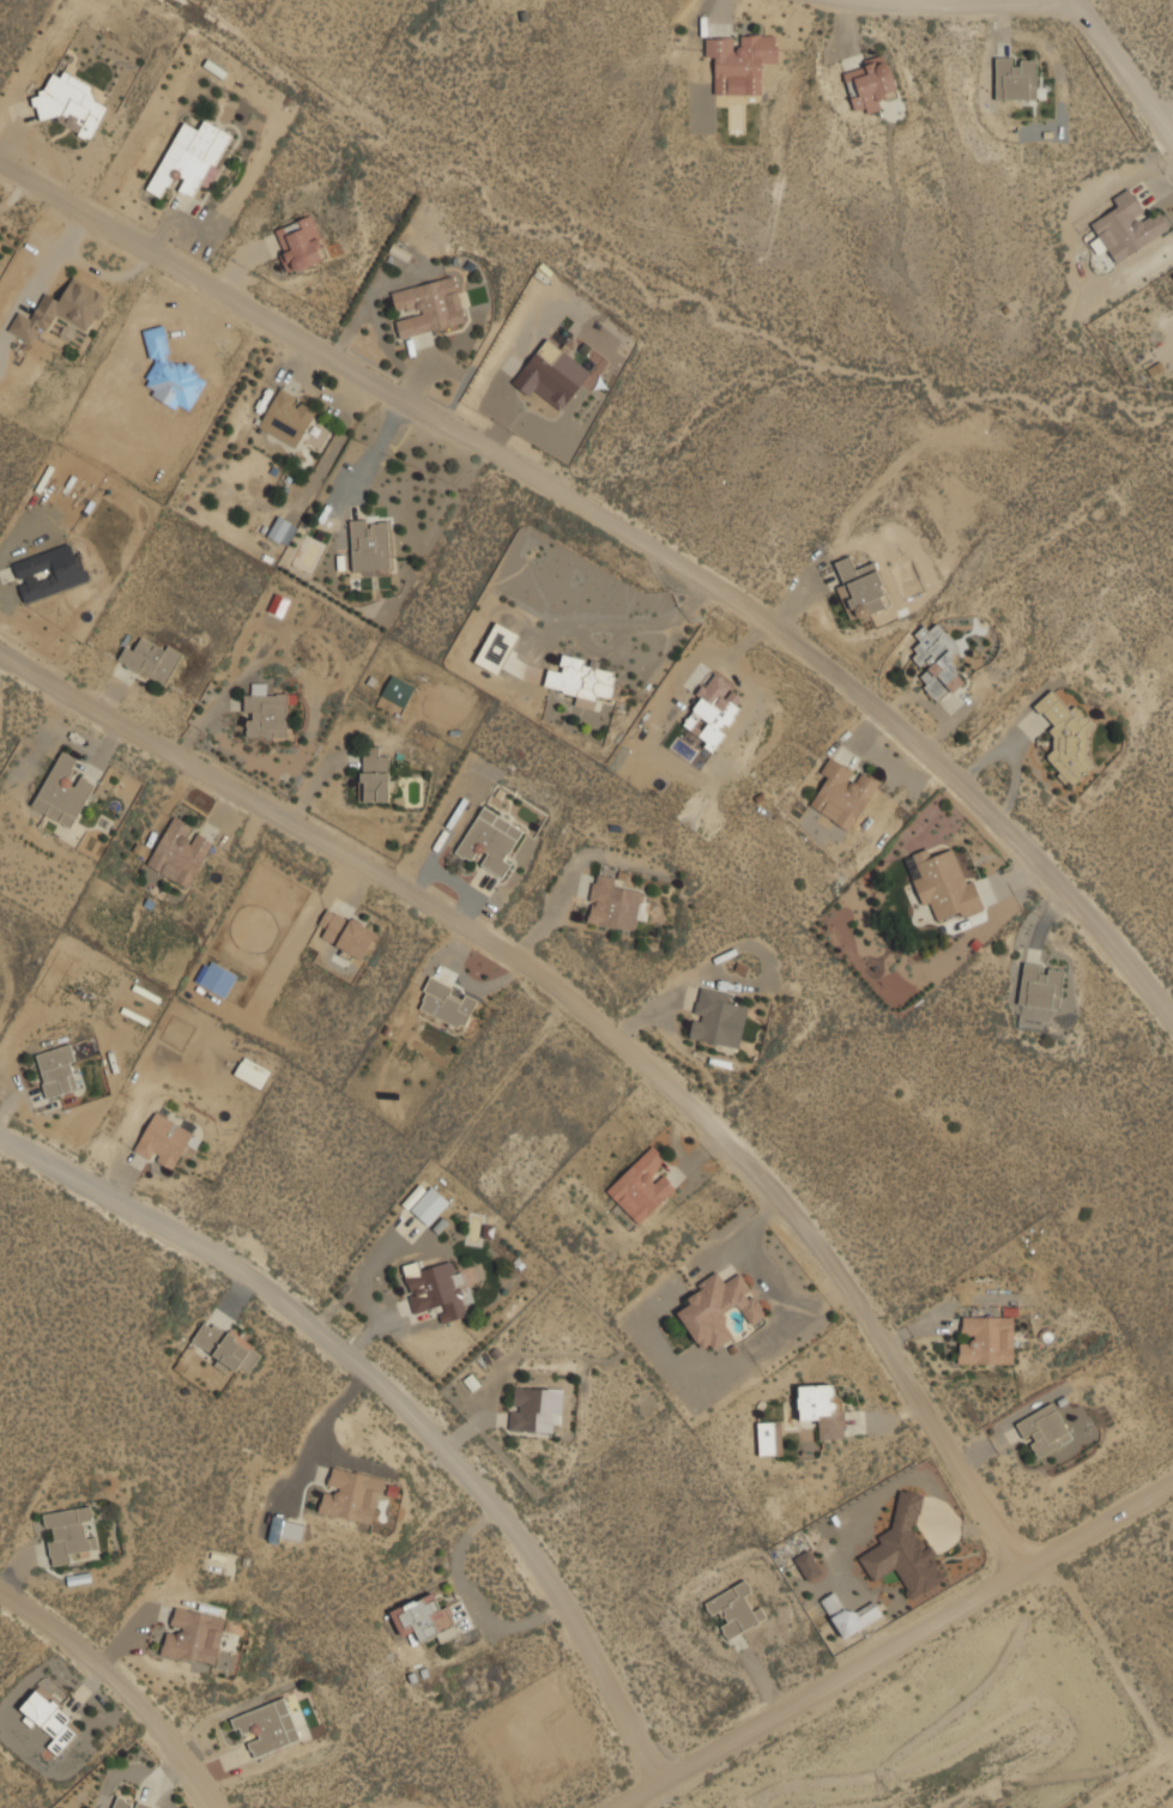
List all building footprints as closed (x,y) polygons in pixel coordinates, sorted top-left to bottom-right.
[(706,58),(715,58),(715,95),(762,95),(763,64),(778,64),(779,35),(706,35),(706,58)] [(883,109),(881,101),(900,93),(887,56),(842,72),(855,111),(866,108),(869,114),(883,109)] [(996,98),(1036,98),(1036,58),(996,58),(996,98)] [(92,139),(109,107),(92,97),(98,87),(65,69),(61,77),(52,71),(32,108),(92,139)] [(182,120),(146,191),(167,200),(174,187),(201,201),(236,134),(204,117),(198,128),(182,120)] [(1148,216),(1130,187),(1112,198),(1118,207),(1092,223),(1099,236),(1092,241),(1098,252),(1107,247),(1115,261),(1172,228),(1160,208),(1148,216)] [(328,258),(312,214),(273,229),(289,272),(328,258)] [(466,321),(455,276),(391,291),(397,316),(395,316),(400,338),(466,321)] [(32,318),(19,310),(8,329),(36,344),(54,312),(91,331),(109,295),(73,277),(61,300),(46,291),(32,318)] [(515,379),(560,411),(582,381),(556,362),(564,350),(545,337),(515,379)] [(318,406),(278,387),(259,427),(297,446),(318,406)] [(282,542),(290,520),(277,515),(270,538),(282,542)] [(351,520),(352,569),(388,568),(388,519),(351,520)] [(19,580),(37,575),(37,577),(19,583),(24,601),(87,582),(75,543),(13,562),(19,580)] [(876,561),(855,568),(851,555),(835,561),(844,585),(839,586),(848,610),(864,604),(867,612),(891,604),(876,561)] [(938,702),(967,678),(949,657),(960,647),(936,618),(915,635),(921,642),(911,651),(926,670),(918,677),(938,702)] [(474,663),(500,675),(520,631),(495,619),(474,663)] [(119,660),(165,687),(182,655),(144,634),(134,651),(127,646),(119,660)] [(545,688),(578,693),(576,705),(595,708),(598,696),(613,699),(617,670),(585,665),(586,658),(563,654),(561,669),(548,666),(545,688)] [(708,721),(696,738),(713,750),(727,731),(726,729),(740,709),(729,701),(738,690),(713,672),(697,695),(700,698),(692,709),(708,721)] [(381,695),(403,707),(415,687),(392,674),(381,695)] [(289,736),(289,693),(266,693),(266,682),(252,682),(252,693),(246,693),(246,736),(289,736)] [(1095,763),(1080,749),(1100,728),(1076,703),(1071,708),(1052,689),(1036,705),(1054,724),(1047,732),(1058,744),(1045,757),(1072,786),(1095,763)] [(361,800),(389,800),(389,791),(397,791),(398,778),(389,778),(389,756),(381,756),(381,746),(362,745),(361,800)] [(31,806),(72,828),(96,782),(74,770),(80,758),(61,749),(31,806)] [(828,776),(811,805),(851,829),(879,781),(859,768),(857,772),(830,755),(821,772),(828,776)] [(526,830),(484,804),(455,851),(477,864),(477,863),(498,876),(526,830)] [(188,887),(214,840),(194,829),(195,827),(174,815),(146,864),(188,887)] [(939,924),(981,908),(960,846),(931,857),(927,847),(913,853),(921,876),(913,879),(923,905),(931,901),(939,924)] [(587,923),(636,931),(643,893),(616,888),(617,877),(595,872),(587,923)] [(326,908),(319,925),(327,929),(322,938),(364,957),(376,930),(326,908)] [(195,980),(225,996),(237,973),(207,957),(195,980)] [(1060,1009),(1065,967),(1024,962),(1018,1003),(1060,1009)] [(417,1007),(463,1029),(477,1000),(465,994),(465,995),(431,978),(417,1007)] [(730,1002),(731,992),(701,986),(690,1038),(739,1047),(748,1006),(730,1002)] [(34,1054),(48,1098),(79,1087),(66,1044),(34,1054)] [(135,1151),(175,1171),(194,1130),(153,1112),(135,1151)] [(669,1160),(654,1144),(604,1189),(618,1204),(612,1209),(630,1229),(677,1187),(659,1168),(669,1160)] [(451,1201),(434,1185),(411,1209),(428,1225),(451,1201)] [(413,1312),(440,1306),(443,1322),(470,1316),(459,1270),(454,1271),(452,1262),(421,1269),(418,1260),(403,1265),(413,1312)] [(734,1335),(725,1316),(742,1306),(751,1325),(767,1317),(742,1271),(725,1281),(720,1272),(685,1292),(691,1305),(679,1311),(702,1353),(734,1335)] [(960,1363),(1015,1363),(1015,1317),(962,1317),(962,1340),(960,1340),(960,1363)] [(192,1342),(247,1375),(262,1350),(228,1329),(228,1330),(206,1318),(192,1342)] [(835,1384),(798,1384),(799,1420),(820,1420),(820,1439),(846,1438),(846,1397),(835,1397),(835,1384)] [(562,1422),(563,1387),(513,1385),(510,1431),(551,1432),(552,1421),(562,1422)] [(1017,1421),(1036,1457),(1074,1438),(1054,1402),(1017,1421)] [(781,1453),(781,1421),(758,1421),(758,1453),(781,1453)] [(331,1467),(321,1513),(375,1524),(385,1477),(331,1467)] [(917,1529),(925,1494),(902,1488),(891,1528),(878,1534),(882,1543),(859,1554),(872,1580),(896,1568),(912,1597),(948,1578),(932,1547),(924,1544),(917,1529)] [(52,1565),(79,1561),(78,1553),(99,1549),(97,1532),(85,1535),(83,1520),(93,1519),(91,1505),(43,1512),(47,1531),(52,1565)] [(282,1536),(302,1541),(306,1524),(274,1516),(270,1538),(280,1541),(282,1536)] [(793,1558),(808,1582),(823,1572),(808,1549),(793,1558)] [(728,1639),(768,1619),(761,1603),(757,1606),(744,1580),(706,1601),(713,1615),(721,1610),(727,1621),(720,1625),(728,1639)] [(448,1601),(437,1604),(434,1594),(391,1608),(400,1634),(415,1629),(418,1640),(436,1634),(440,1643),(460,1635),(448,1601)] [(217,1664),(225,1615),(174,1607),(170,1628),(167,1628),(162,1655),(217,1664)] [(59,1755),(84,1725),(38,1686),(18,1710),(53,1739),(47,1744),(59,1755)] [(254,1756),(302,1741),(286,1698),(231,1716),(238,1739),(247,1735),(254,1756)] [(116,1794),(112,1807),(151,1807),(152,1806),(116,1794)]
